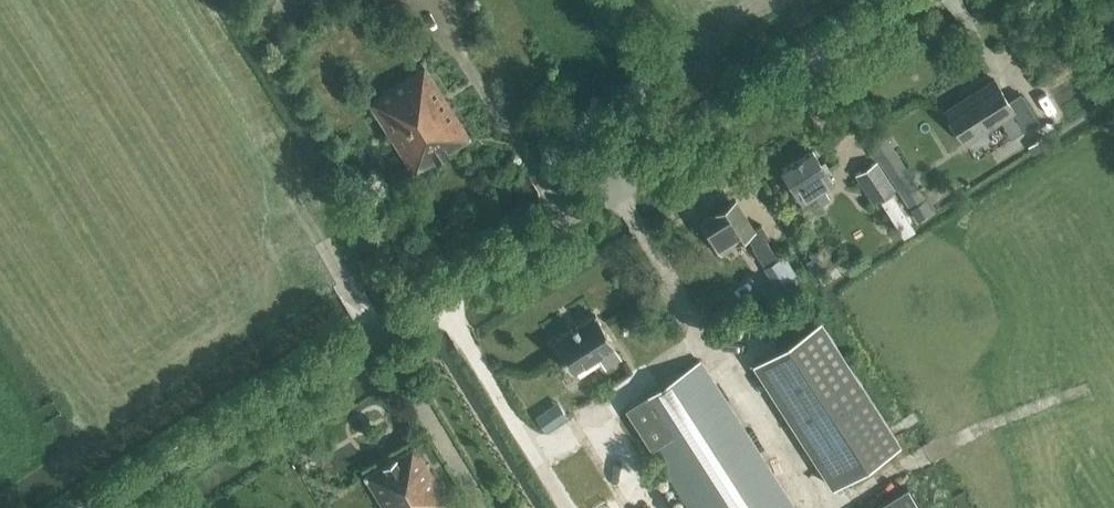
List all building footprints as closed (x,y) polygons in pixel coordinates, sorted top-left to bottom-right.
[(414,172),(470,137),(424,64),(368,100),(414,172)] [(945,110),(966,143),(1014,112),(1024,129),(1038,121),(1020,92),(1008,100),(994,78),(945,110)] [(1044,135),(1036,140),(1040,147),(1041,148),(1049,143),(1044,135)] [(910,207),(925,197),(894,149),(879,159),(910,207)] [(781,170),(803,204),(816,195),(821,204),(830,199),(825,189),(835,184),(813,150),(781,170)] [(874,201),(894,188),(876,160),(856,173),(874,201)] [(914,229),(892,194),(881,201),(903,236),(914,229)] [(762,262),(775,254),(765,238),(769,236),(761,223),(754,227),(735,198),(700,221),(721,253),(734,245),(732,242),(746,234),(753,245),(752,246),(762,262)] [(929,198),(912,209),(919,221),(936,211),(929,198)] [(811,256),(818,268),(822,273),(834,264),(829,256),(828,255),(827,254),(826,253),(825,252),(824,252),(823,251),(822,251),(821,250),(820,250),(819,250),(818,250),(817,251),(816,251),(815,251),(814,252),(813,253),(812,254),(811,255),(811,256)] [(780,256),(764,266),(772,279),(788,269),(780,256)] [(553,342),(573,372),(598,356),(605,367),(621,357),(614,346),(615,345),(596,314),(553,342)] [(821,320),(753,363),(832,487),(900,443),(821,320)] [(626,409),(690,507),(796,507),(701,361),(626,409)] [(536,416),(546,431),(557,423),(547,409),(536,416)] [(451,503),(415,445),(364,476),(384,507),(443,507),(451,503)] [(908,486),(874,507),(921,507),(908,486)]
